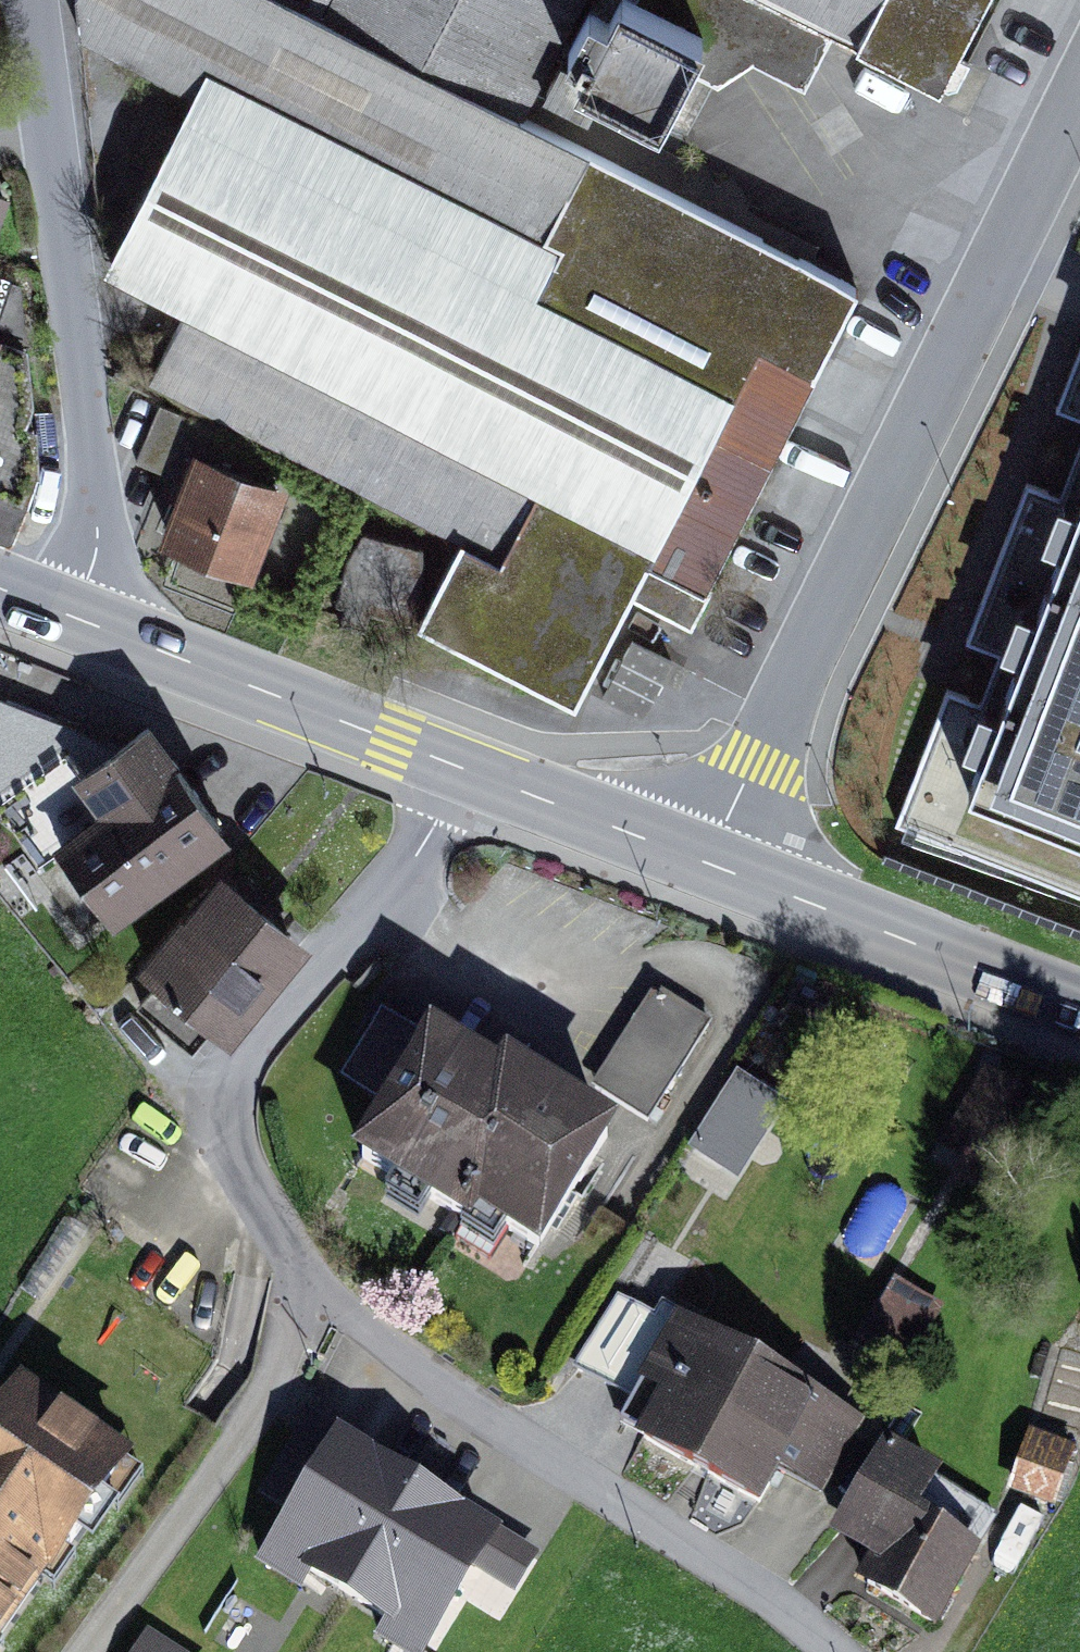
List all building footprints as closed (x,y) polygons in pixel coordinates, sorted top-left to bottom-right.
[(80,38),(195,95),(208,70),(543,237),(589,146),(526,114),(562,44),(583,0),(75,0),(80,38)] [(593,0),(583,0),(562,44),(581,53),(571,74),(660,118),(686,65),(706,24),(659,0),(610,0),(607,7),(593,0)] [(776,0),(659,0),(706,24),(686,65),(717,81),(752,57),(806,84),(834,29),(776,0)] [(834,29),(942,84),(985,0),(776,0),(834,29)] [(543,237),(208,70),(195,95),(103,270),(184,311),(536,489),(655,550),(736,391),(537,290),(560,245),(543,237)] [(864,284),(589,146),(543,237),(560,245),(537,290),(736,391),(655,550),(536,489),(499,560),(459,540),(417,623),(575,702),(629,595),(691,627),(864,284)] [(0,191),(0,226),(11,195),(0,191)] [(11,277),(0,273),(0,311),(11,277)] [(536,489),(184,311),(148,381),(459,540),(499,560),(536,489)] [(0,332),(0,490),(29,501),(39,472),(35,429),(25,429),(33,403),(29,347),(1,338),(2,333),(0,332)] [(1058,408),(1079,416),(1079,352),(1058,408)] [(190,416),(160,403),(135,463),(166,475),(190,416)] [(898,822),(1079,892),(1079,444),(1060,496),(1029,484),(968,641),(1000,653),(980,702),(949,691),(898,822)] [(290,484),(195,448),(159,543),(254,578),(290,484)] [(418,550),(360,536),(343,561),(331,606),(345,609),(342,621),(364,627),(368,614),(411,625),(423,580),(418,550)] [(5,819),(39,866),(36,868),(82,929),(103,914),(113,929),(233,842),(151,718),(120,741),(0,698),(0,815),(5,819)] [(221,866),(137,969),(155,983),(137,1005),(193,1051),(210,1030),(232,1047),(316,944),(221,866)] [(711,1024),(653,989),(591,1089),(648,1124),(711,1024)] [(498,1077),(381,1005),(339,1072),(388,1103),(350,1164),(471,1239),(480,1226),(540,1263),(619,1137),(505,1066),(498,1077)] [(789,1106),(736,1073),(688,1152),(741,1185),(789,1106)] [(946,1311),(893,1282),(856,1349),(909,1378),(946,1311)] [(653,1315),(617,1294),(575,1369),(654,1413),(637,1445),(759,1512),(779,1477),(825,1502),(867,1426),(681,1323),(684,1318),(659,1304),(653,1315)] [(21,1383),(0,1413),(0,1651),(48,1584),(53,1587),(138,1464),(21,1383)] [(308,1412),(258,1494),(290,1514),(256,1567),(393,1651),(432,1651),(481,1574),(515,1595),(539,1555),(308,1412)] [(1076,1448),(1028,1432),(1006,1496),(1055,1512),(1076,1448)] [(870,1567),(857,1588),(936,1634),(983,1554),(978,1551),(998,1517),(940,1483),(944,1476),(886,1443),(828,1543),(870,1567)] [(146,1628),(132,1651),(185,1651),(146,1628)]
